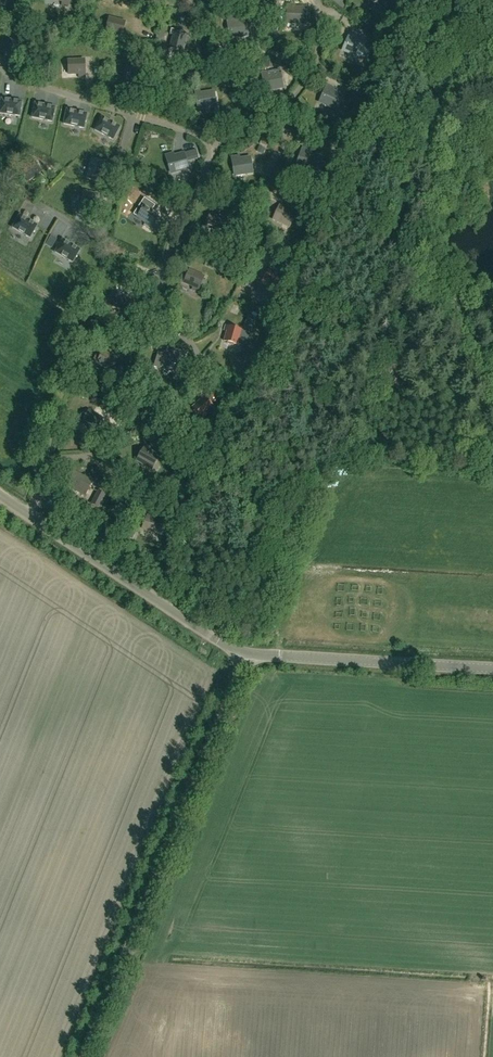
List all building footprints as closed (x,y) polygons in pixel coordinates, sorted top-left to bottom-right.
[(305,23),(305,8),(292,7),(292,4),(287,4),(287,8),(289,8),(289,23),(305,23)] [(121,38),(125,22),(109,18),(106,31),(115,33),(114,37),(121,38)] [(233,22),(232,19),(227,20),(227,23),(229,23),(231,38),(248,36),(246,20),(233,22)] [(182,51),(186,35),(174,32),(175,30),(171,29),(170,35),(172,35),(169,48),(182,51)] [(359,57),(365,43),(353,38),(354,35),(349,33),(348,36),(350,37),(344,51),(359,57)] [(11,55),(28,53),(27,39),(10,40),(11,55)] [(85,76),(84,60),(68,61),(69,74),(79,73),(79,77),(85,76)] [(282,87),(279,72),(266,75),(266,72),(260,73),(261,76),(263,76),(266,91),(282,87)] [(336,109),(343,95),(331,90),(332,87),(327,85),(325,88),(327,89),(321,103),(336,109)] [(200,93),(200,91),(194,92),(195,95),(197,94),(200,109),(216,107),(213,91),(200,93)] [(22,101),(1,99),(0,108),(0,113),(20,116),(22,101)] [(52,121),(55,107),(35,103),(32,117),(52,121)] [(68,110),(68,132),(82,132),(81,110),(68,110)] [(101,120),(101,137),(112,137),(112,119),(101,120)] [(263,154),(265,149),(259,146),(257,151),(263,154)] [(186,150),(189,162),(197,160),(196,157),(194,147),(186,150)] [(318,158),(319,156),(306,152),(307,149),(302,148),(301,151),(303,151),(298,166),(323,174),(327,161),(318,158)] [(188,168),(184,153),(171,156),(170,154),(165,155),(166,158),(168,158),(172,172),(188,168)] [(237,159),(236,156),(231,157),(231,160),(233,160),(235,175),(252,172),(250,157),(237,159)] [(26,180),(41,170),(35,162),(21,173),(26,180)] [(104,163),(91,163),(91,182),(104,182),(104,163)] [(93,192),(80,205),(86,212),(99,198),(93,192)] [(289,227),(295,215),(284,210),(285,208),(280,205),(273,219),(289,227)] [(148,228),(158,215),(144,206),(137,216),(145,222),(143,225),(148,228)] [(219,236),(225,221),(210,214),(205,226),(214,230),(213,233),(219,236)] [(37,225),(20,215),(12,228),(30,238),(37,225)] [(80,250),(62,239),(54,253),(73,263),(80,250)] [(223,265),(217,263),(214,270),(220,272),(223,265)] [(189,270),(187,275),(184,273),(182,274),(180,278),(181,281),(184,282),(193,286),(192,289),(197,292),(204,277),(189,270)] [(279,275),(269,270),(262,282),(277,290),(286,274),(281,272),(279,275)] [(123,315),(131,301),(117,293),(111,305),(120,309),(118,312),(123,315)] [(243,328),(251,331),(254,321),(246,319),(243,328)] [(240,345),(242,338),(240,338),(242,330),(225,327),(224,331),(227,331),(224,342),(229,343),(228,344),(235,346),(235,344),(240,345)] [(118,360),(103,352),(101,355),(97,353),(93,361),(97,363),(106,368),(104,371),(109,374),(118,360)] [(163,355),(159,353),(157,360),(161,361),(159,368),(175,373),(179,360),(163,355)] [(205,419),(210,414),(209,413),(214,407),(202,395),(199,398),(201,400),(193,408),(196,411),(195,412),(200,416),(201,415),(205,419)] [(102,419),(88,411),(86,415),(83,413),(81,413),(79,418),(79,420),(82,422),(90,427),(89,430),(94,433),(102,419)] [(152,469),(159,456),(144,448),(137,460),(152,469)] [(84,477),(74,472),(66,485),(85,496),(94,480),(85,476),(84,477)] [(102,518),(106,511),(104,511),(112,497),(105,494),(98,490),(91,503),(97,506),(93,513),(102,518)] [(159,535),(164,523),(153,519),(154,516),(148,514),(143,528),(159,535)] [(125,536),(131,539),(134,532),(128,529),(125,536)]
